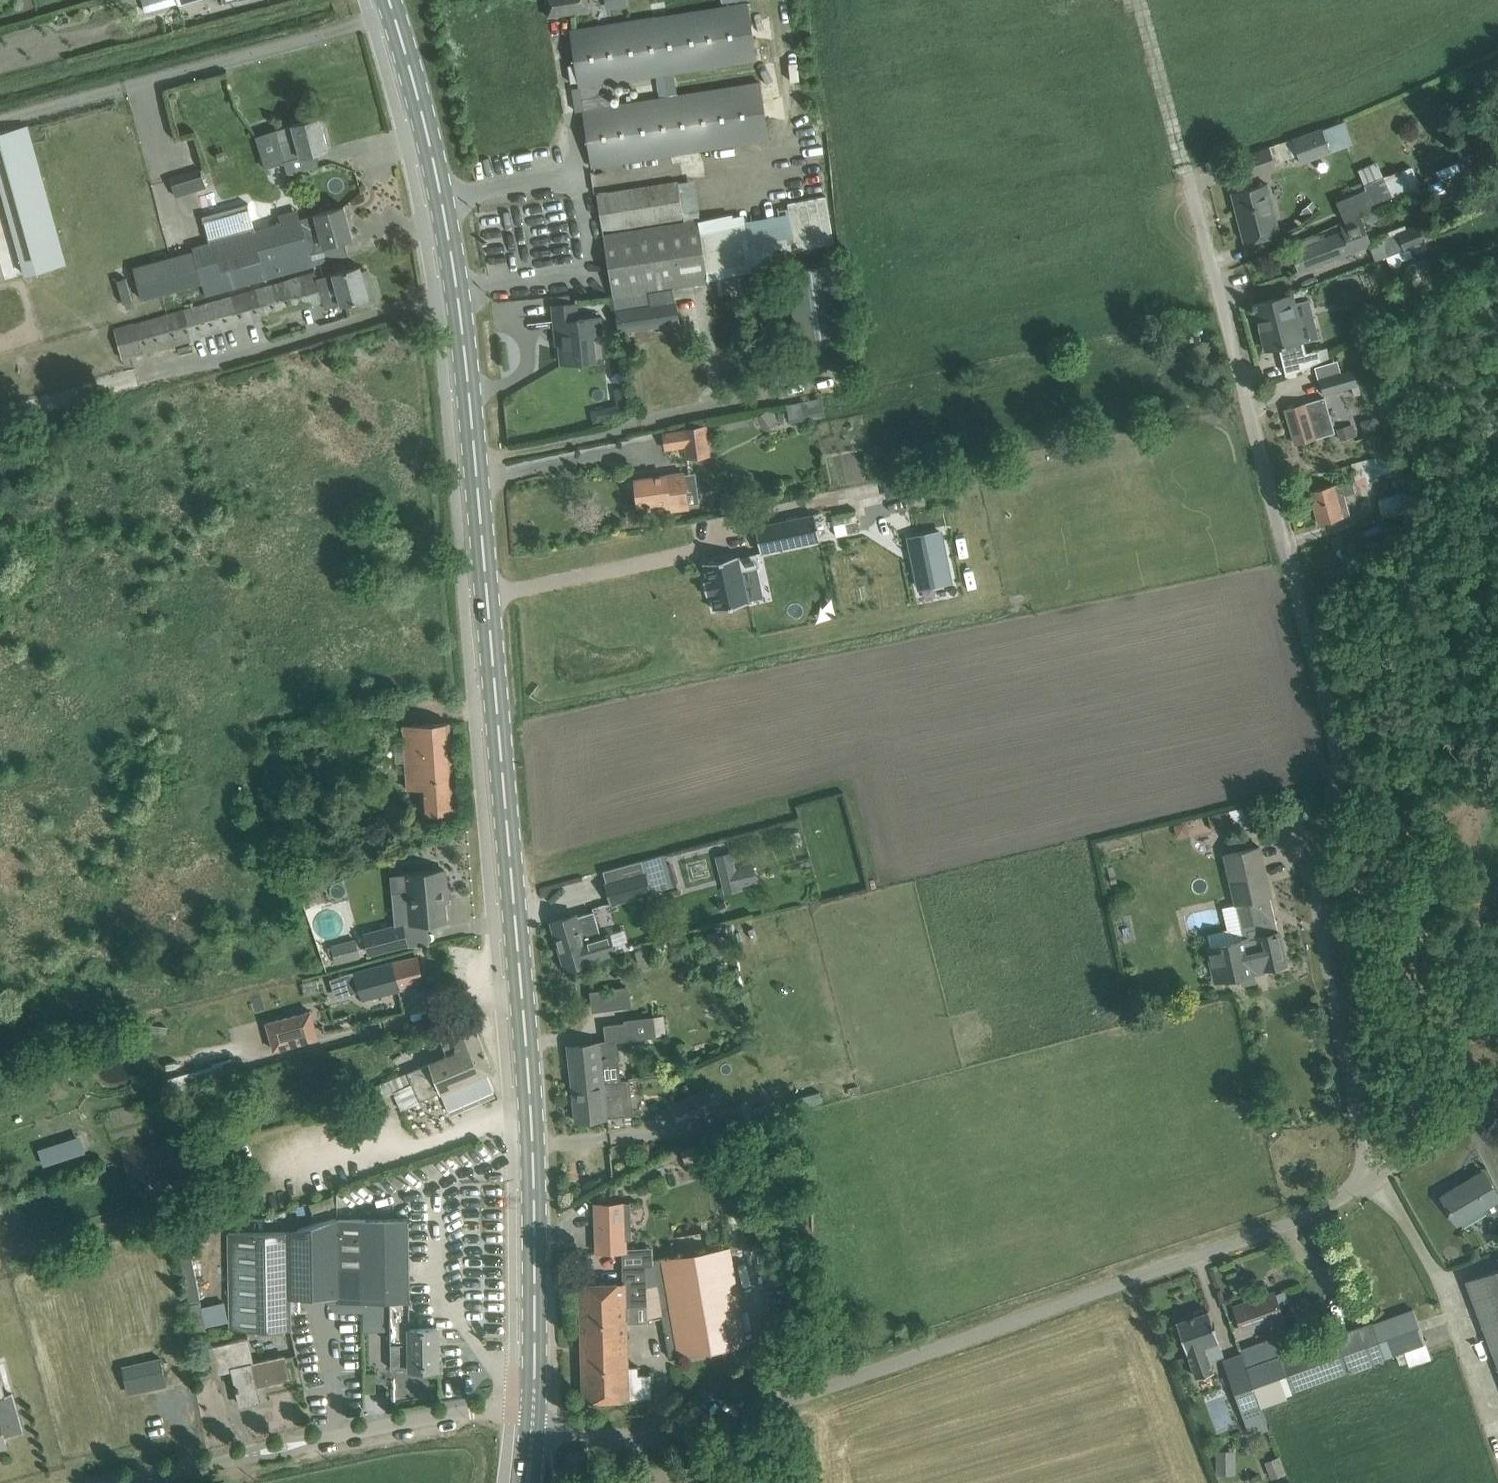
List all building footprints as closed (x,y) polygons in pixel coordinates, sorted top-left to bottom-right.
[(568,13),(590,9),(589,0),(546,0),(548,16),(568,13)] [(676,95),(672,72),(757,58),(748,3),(591,28),(572,31),(580,86),(584,109),(593,166),(613,163),(770,137),(761,81),(676,95)] [(320,117),(301,122),(276,128),(285,160),(329,148),(322,123),(320,117)] [(67,263),(29,125),(0,132),(0,184),(25,275),(67,263)] [(1270,147),(1240,158),(1247,177),(1277,166),(1276,162),(1298,154),(1301,162),(1331,151),(1323,128),(1270,147)] [(171,180),(200,172),(197,163),(169,171),(171,180)] [(171,181),(174,195),(206,186),(202,173),(171,181)] [(1394,200),(1384,176),(1366,184),(1367,188),(1338,201),(1346,220),(1394,200)] [(603,230),(623,227),(686,216),(680,180),(597,193),(603,230)] [(1245,242),(1264,237),(1281,232),(1268,182),(1232,192),(1245,242)] [(788,203),(789,212),(796,250),(835,243),(826,196),(788,203)] [(193,248),(193,251),(134,267),(143,300),(203,284),(203,285),(206,296),(226,290),(313,265),(310,253),(326,248),(325,245),(353,237),(345,205),(325,211),(316,214),(300,218),(301,222),(283,227),(282,222),(269,226),(256,230),(248,204),(203,216),(211,243),(193,248)] [(1300,271),(1319,264),(1371,244),(1360,217),(1340,224),(1343,231),(1311,243),(1292,251),(1300,271)] [(619,331),(639,328),(681,322),(675,285),(711,279),(701,218),(604,233),(619,331)] [(1421,223),(1427,240),(1435,237),(1428,220),(1421,223)] [(1387,255),(1410,247),(1427,240),(1421,223),(1381,239),(1387,255)] [(1414,256),(1410,247),(1387,255),(1391,265),(1395,267),(1400,266),(1402,261),(1414,256)] [(1497,272),(1497,255),(1463,274),(1470,287),(1497,272)] [(827,262),(789,268),(801,347),(839,341),(827,262)] [(316,271),(291,278),(291,279),(299,308),(324,301),(326,308),(362,298),(364,304),(377,300),(370,277),(364,279),(361,266),(317,277),(316,271)] [(291,278),(115,327),(121,350),(123,357),(299,308),(291,279),(291,278)] [(1307,353),(1303,340),(1292,294),(1275,298),(1255,303),(1267,349),(1279,346),(1286,376),(1321,361),(1318,350),(1307,353)] [(577,319),(576,303),(554,305),(555,322),(558,322),(560,338),(563,337),(565,361),(562,362),(562,363),(595,360),(592,333),(602,332),(600,317),(577,319)] [(1362,393),(1354,369),(1320,379),(1324,394),(1352,386),(1355,395),(1362,393)] [(620,417),(629,411),(626,386),(615,388),(617,404),(591,410),(594,423),(620,417)] [(1296,443),(1315,437),(1335,432),(1325,397),(1305,403),(1286,409),(1296,443)] [(801,420),(822,416),(819,398),(798,402),(801,420)] [(1338,427),(1341,437),(1357,433),(1353,422),(1338,427)] [(708,425),(683,428),(683,430),(685,447),(687,458),(711,455),(708,425)] [(1388,453),(1352,460),(1356,481),(1392,474),(1388,453)] [(688,507),(683,473),(667,475),(635,479),(639,504),(648,503),(649,507),(650,507),(651,512),(688,507)] [(1352,478),(1341,482),(1345,495),(1356,492),(1352,478)] [(1320,523),(1339,517),(1350,514),(1345,495),(1341,482),(1310,491),(1320,523)] [(903,488),(907,507),(926,503),(922,484),(903,488)] [(1378,503),(1383,520),(1427,506),(1423,490),(1378,503)] [(821,539),(815,513),(756,526),(761,552),(821,539)] [(941,531),(910,537),(920,587),(951,580),(941,531)] [(708,580),(705,580),(707,592),(711,591),(715,609),(750,601),(743,570),(760,566),(757,551),(705,562),(708,580)] [(456,812),(450,722),(404,725),(407,789),(421,788),(424,814),(456,812)] [(1212,828),(1249,820),(1246,805),(1209,814),(1212,828)] [(1279,932),(1271,895),(1260,846),(1241,851),(1225,854),(1241,929),(1245,928),(1247,939),(1207,947),(1214,979),(1286,963),(1279,932)] [(757,882),(757,881),(753,863),(752,859),(743,861),(744,865),(744,866),(736,868),(737,869),(734,869),(720,873),(725,894),(743,890),(742,886),(757,882)] [(650,870),(605,882),(610,903),(663,888),(658,869),(650,870)] [(392,892),(408,890),(409,903),(411,923),(446,920),(444,889),(447,889),(445,870),(425,871),(406,873),(406,874),(391,875),(392,892)] [(601,931),(594,910),(576,916),(576,915),(553,922),(567,967),(589,960),(588,958),(616,950),(610,928),(601,931)] [(370,953),(389,948),(409,943),(403,924),(365,934),(370,953)] [(713,954),(722,951),(716,929),(707,931),(713,954)] [(337,964),(361,957),(355,938),(332,945),(337,964)] [(365,997),(404,986),(423,983),(418,956),(399,960),(355,972),(365,997)] [(590,1007),(631,1005),(630,985),(589,987),(590,1007)] [(601,1008),(601,1021),(621,1020),(621,1007),(601,1008)] [(275,1049),(319,1038),(312,1011),(268,1022),(275,1049)] [(628,1039),(666,1035),(664,1016),(626,1020),(628,1039)] [(428,1063),(407,1071),(420,1101),(441,1092),(449,1110),(477,1098),(495,1090),(487,1071),(492,1069),(475,1024),(464,1028),(461,1018),(447,1024),(450,1032),(440,1036),(447,1055),(428,1063)] [(623,1115),(621,1095),(627,1095),(626,1080),(620,1080),(618,1061),(616,1041),(588,1044),(568,1046),(576,1120),(596,1118),(623,1115)] [(680,1125),(718,1108),(709,1087),(671,1105),(680,1125)] [(778,1098),(762,1102),(766,1116),(782,1112),(778,1098)] [(696,1143),(682,1147),(687,1165),(702,1161),(720,1156),(718,1150),(730,1147),(726,1133),(715,1136),(716,1137),(696,1143)] [(78,1134),(39,1147),(44,1162),(82,1150),(78,1134)] [(1497,1198),(1497,1195),(1484,1171),(1442,1195),(1458,1222),(1497,1198)] [(624,1201),(594,1202),(596,1252),(626,1251),(625,1238),(631,1238),(630,1201),(624,1201)] [(337,1218),(290,1232),(291,1297),(338,1297),(338,1301),(363,1301),(363,1311),(363,1318),(390,1318),(391,1327),(412,1327),(410,1218),(390,1218),(337,1219),(337,1218)] [(290,1232),(229,1232),(230,1330),(247,1330),(292,1329),(291,1297),(290,1232)] [(658,1284),(644,1286),(644,1305),(645,1305),(646,1305),(647,1310),(648,1318),(663,1316),(670,1357),(743,1344),(739,1325),(726,1247),(654,1259),(654,1264),(658,1284)] [(177,1256),(188,1301),(201,1298),(190,1253),(177,1256)] [(623,1282),(581,1284),(582,1322),(612,1321),(612,1323),(626,1323),(648,1322),(648,1318),(647,1310),(646,1305),(645,1305),(644,1305),(644,1286),(658,1284),(654,1264),(651,1264),(644,1265),(643,1265),(623,1266),(623,1282)] [(1474,1299),(1497,1364),(1497,1268),(1467,1280),(1474,1299)] [(1243,1330),(1283,1316),(1275,1292),(1235,1306),(1243,1330)] [(1376,1320),(1384,1310),(1380,1307),(1371,1316),(1376,1320)] [(1267,1345),(1245,1353),(1249,1362),(1258,1393),(1260,1401),(1405,1349),(1410,1365),(1430,1357),(1424,1342),(1427,1341),(1415,1308),(1272,1359),(1267,1345)] [(1197,1376),(1215,1370),(1211,1357),(1223,1353),(1209,1311),(1178,1322),(1192,1363),(1197,1376)] [(612,1321),(582,1322),(585,1400),(628,1399),(652,1398),(651,1378),(651,1373),(639,1373),(638,1365),(628,1366),(627,1361),(626,1323),(612,1323),(612,1321)] [(412,1327),(391,1327),(391,1343),(391,1368),(410,1368),(411,1368),(411,1364),(438,1363),(438,1367),(439,1367),(439,1327),(412,1327)] [(254,1362),(248,1337),(211,1345),(217,1372),(233,1369),(237,1386),(236,1386),(237,1390),(238,1389),(241,1404),(259,1400),(256,1384),(289,1376),(284,1355),(254,1362)] [(1245,1353),(1227,1359),(1232,1373),(1244,1406),(1249,1421),(1254,1434),(1269,1428),(1265,1416),(1259,1401),(1260,1401),(1258,1393),(1249,1362),(1245,1353)] [(128,1391),(167,1382),(161,1358),(122,1366),(128,1391)] [(7,1442),(5,1436),(24,1430),(14,1392),(6,1394),(3,1380),(2,1378),(0,1379),(0,1444),(7,1442)] [(1216,1431),(1234,1425),(1224,1395),(1207,1401),(1216,1431)] [(1217,1472),(1236,1472),(1237,1448),(1217,1448),(1217,1472)]
